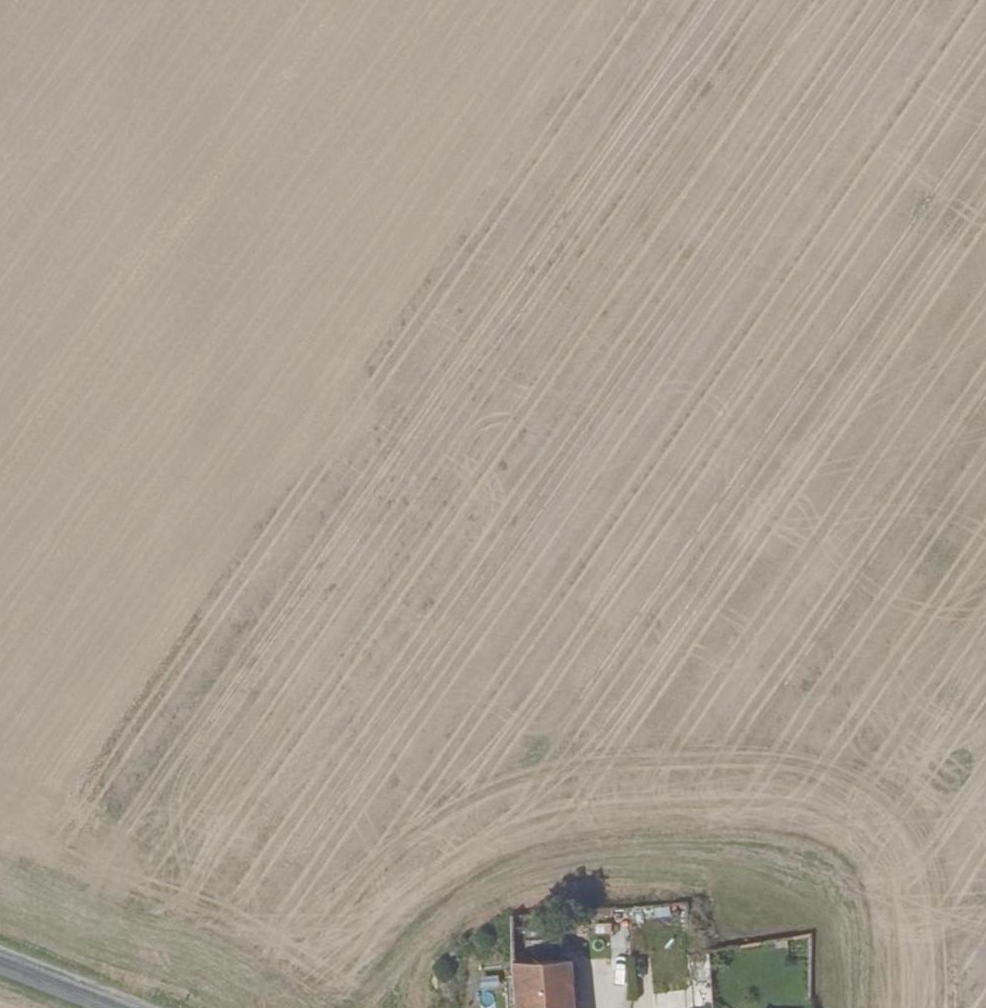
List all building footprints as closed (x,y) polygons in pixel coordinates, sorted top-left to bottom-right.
[(516,1007),(564,1007),(561,960),(513,963),(516,1007)]
